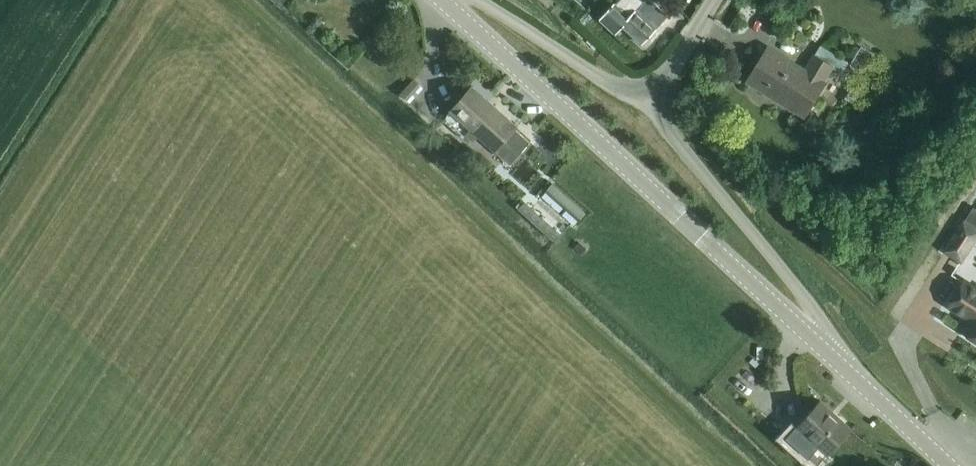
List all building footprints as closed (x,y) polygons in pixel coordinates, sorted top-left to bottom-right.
[(599,18),(613,32),(620,24),(642,43),(667,15),(651,0),(617,0),(616,2),(615,1),(599,18)] [(860,45),(851,58),(865,66),(873,53),(860,45)] [(804,69),(801,67),(767,46),(746,80),(804,115),(825,81),(823,80),(832,65),(813,54),(804,69)] [(416,95),(432,100),(439,82),(423,76),(416,95)] [(529,141),(514,128),(517,125),(472,85),(459,100),(445,115),(474,141),(479,134),(495,149),(510,162),(529,141)] [(963,222),(975,230),(975,207),(972,205),(962,221),(963,222)] [(975,235),(975,230),(963,222),(945,249),(961,259),(975,235)] [(961,284),(947,307),(967,319),(960,331),(975,342),(975,293),(961,284)] [(820,399),(818,402),(805,416),(794,428),(788,435),(818,462),(824,456),(838,441),(851,427),(838,415),(836,414),(832,410),(820,399)]
